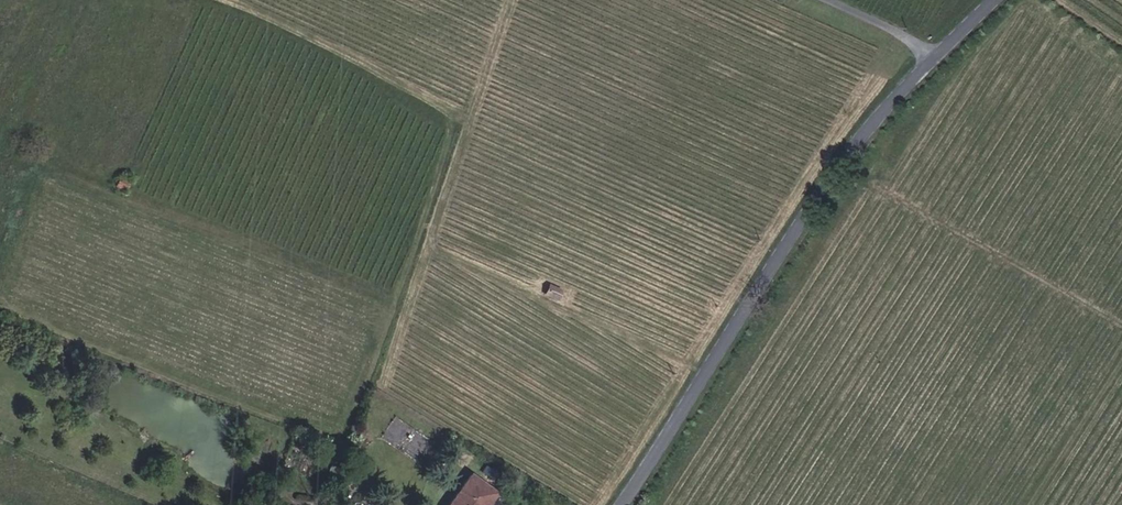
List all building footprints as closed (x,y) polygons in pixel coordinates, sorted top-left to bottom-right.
[(116,185),(125,190),(129,182),(120,177),(116,185)] [(556,299),(561,290),(548,285),(544,294),(556,299)] [(325,479),(337,484),(342,470),(330,466),(325,479)] [(494,493),(469,475),(448,504),(485,504),(494,493)]
